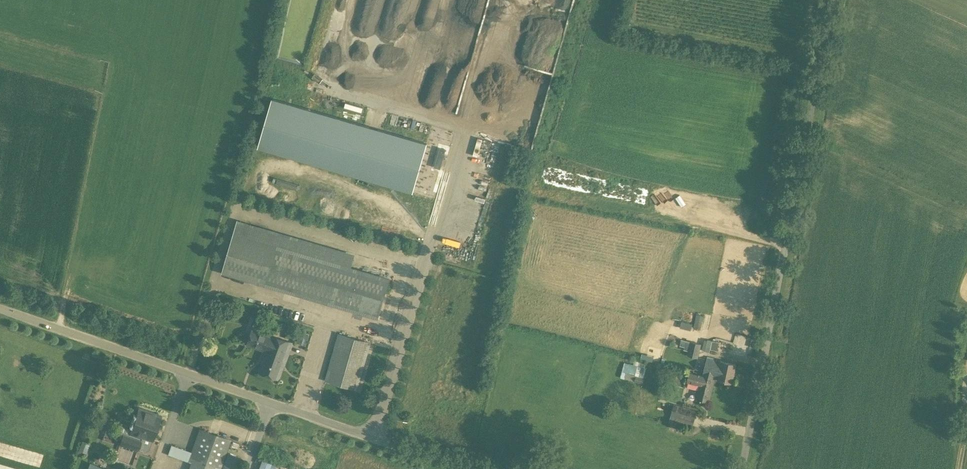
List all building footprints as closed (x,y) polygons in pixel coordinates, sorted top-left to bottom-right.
[(427,143),(272,98),(258,148),(413,193),(427,143)] [(440,148),(434,167),(440,169),(445,149),(440,148)] [(275,176),(273,182),(299,190),(301,184),(275,176)] [(281,187),(276,197),(289,202),(293,193),(281,187)] [(378,319),(390,278),(351,267),(355,255),(238,220),(222,273),(378,319)] [(697,315),(694,328),(701,329),(704,316),(697,315)] [(681,322),(680,326),(680,328),(691,331),(692,324),(685,323),(681,322)] [(291,343),(253,329),(247,344),(267,351),(259,372),(278,378),(283,362),(284,362),(291,343)] [(296,342),(306,346),(309,335),(300,332),(296,342)] [(371,343),(338,333),(325,381),(357,390),(371,343)] [(713,348),(719,350),(721,342),(708,338),(705,349),(712,351),(713,348)] [(687,355),(698,358),(701,344),(687,340),(684,349),(689,350),(687,355)] [(687,381),(688,381),(687,387),(699,390),(696,399),(708,402),(714,379),(718,380),(732,384),(736,366),(723,362),(707,358),(702,376),(690,373),(687,381)] [(622,371),(620,377),(635,381),(643,384),(645,373),(640,372),(641,366),(628,363),(626,372),(622,371)] [(674,404),(669,422),(679,424),(680,424),(692,426),(693,422),(694,422),(696,410),(674,404)] [(158,424),(160,417),(139,410),(137,416),(136,416),(130,434),(123,432),(119,445),(138,451),(143,438),(152,442),(158,424)] [(199,429),(191,452),(171,445),(167,454),(190,463),(188,468),(220,468),(231,440),(199,429)] [(2,457),(35,466),(38,453),(0,443),(0,456),(2,457)] [(222,468),(239,468),(242,460),(227,453),(222,468)] [(276,461),(260,458),(258,468),(275,468),(276,461)]
